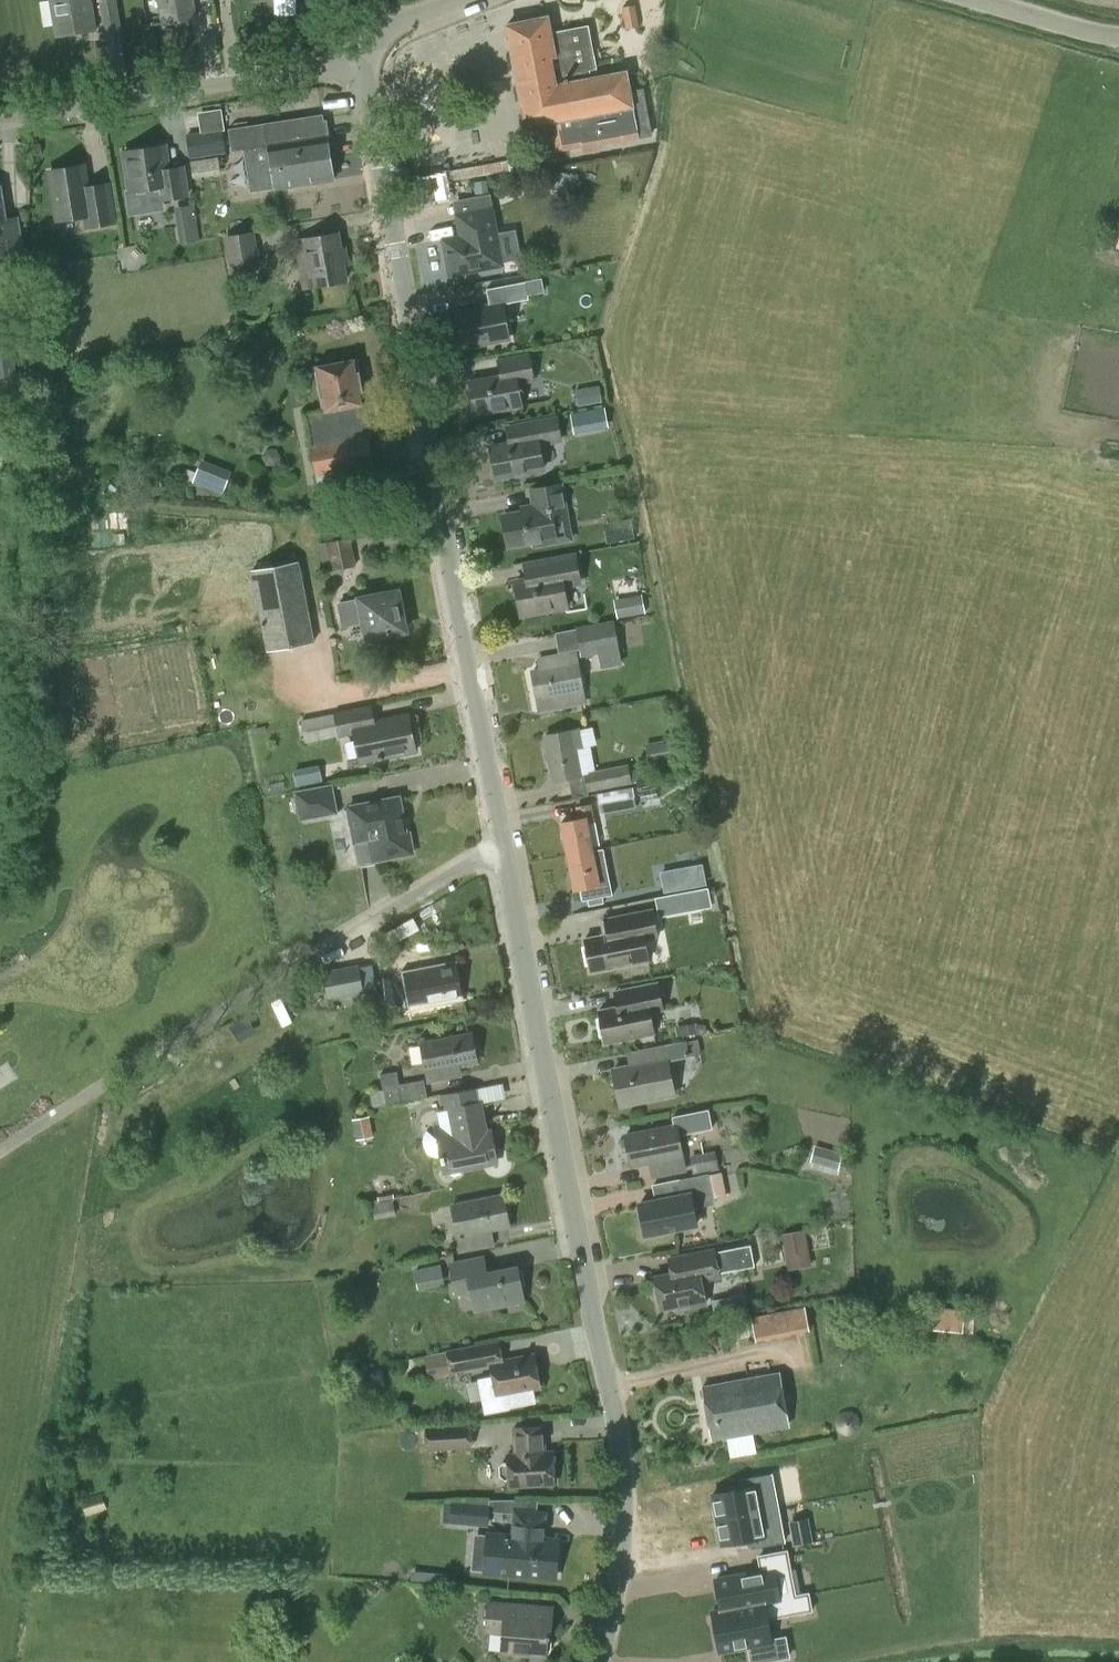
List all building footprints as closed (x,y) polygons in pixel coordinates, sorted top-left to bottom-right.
[(97,30),(92,0),(56,0),(51,1),(57,37),(97,30)] [(118,0),(99,0),(105,34),(123,31),(118,0)] [(164,24),(196,19),(193,0),(160,0),(164,24)] [(636,5),(623,7),(626,29),(640,27),(636,5)] [(553,123),(559,152),(583,147),(584,153),(600,150),(599,146),(652,135),(643,90),(631,92),(627,71),(590,79),(588,71),(597,70),(588,27),(548,35),(544,17),(506,24),(527,128),(553,123)] [(329,136),(326,136),(323,115),(229,129),(232,151),(244,149),(251,192),(335,180),(329,136)] [(124,151),(130,190),(160,186),(162,199),(187,195),(182,167),(168,169),(165,145),(124,151)] [(87,187),(84,165),(49,171),(57,219),(86,214),(88,225),(114,221),(108,184),(87,187)] [(446,198),(443,178),(424,181),(427,201),(446,198)] [(463,185),(466,196),(487,191),(484,180),(463,185)] [(20,250),(16,220),(4,222),(0,195),(0,253),(20,250)] [(197,240),(194,205),(177,206),(180,242),(197,240)] [(451,274),(503,265),(492,208),(457,215),(461,237),(444,240),(451,274)] [(260,267),(254,231),(225,236),(231,272),(260,267)] [(340,234),(297,241),(301,264),(309,263),(312,286),(347,281),(340,234)] [(487,290),(490,309),(460,314),(465,344),(508,336),(502,305),(529,300),(525,282),(487,290)] [(496,359),(499,377),(470,382),(476,414),(522,405),(518,385),(534,382),(529,353),(496,359)] [(325,411),(366,403),(357,360),(317,367),(325,411)] [(571,389),(574,405),(600,400),(597,384),(571,389)] [(603,405),(567,410),(570,434),(606,429),(603,405)] [(505,425),(508,444),(490,447),(496,477),(544,469),(540,447),(562,443),(558,416),(505,425)] [(311,467),(368,464),(367,441),(310,444),(311,467)] [(231,472),(202,460),(192,482),(222,494),(231,472)] [(572,539),(562,484),(531,490),(534,510),(503,516),(509,547),(533,542),(534,547),(572,539)] [(629,523),(602,528),(604,543),(632,538),(629,523)] [(365,537),(319,544),(323,571),(369,564),(365,537)] [(522,562),(525,580),(515,582),(521,615),(568,606),(565,589),(582,585),(576,553),(522,562)] [(314,642),(299,562),(251,570),(266,651),(314,642)] [(399,591),(360,598),(337,603),(342,627),(365,623),(368,639),(406,631),(399,591)] [(617,619),(645,614),(641,594),(613,600),(617,619)] [(622,666),(614,620),(574,627),(580,657),(598,654),(601,670),(622,666)] [(542,670),(533,672),(540,711),(586,702),(576,653),(540,660),(542,670)] [(409,714),(374,721),(371,704),(333,712),(334,713),(301,721),(305,743),(338,736),(338,738),(355,734),(360,763),(416,752),(409,714)] [(553,781),(569,778),(582,775),(577,747),(582,746),(580,730),(545,736),(553,781)] [(664,740),(645,744),(649,768),(668,764),(667,761),(683,758),(680,741),(664,744),(664,740)] [(313,764),(290,773),(297,790),(320,782),(313,764)] [(588,774),(583,775),(587,792),(587,791),(644,782),(641,768),(629,770),(628,764),(588,771),(588,774)] [(338,814),(332,784),(294,791),(300,821),(338,814)] [(601,814),(636,807),(632,788),(597,794),(601,814)] [(401,797),(349,807),(360,864),(414,854),(410,832),(407,833),(401,797)] [(576,807),(578,819),(560,822),(567,857),(594,851),(588,823),(594,822),(591,804),(576,807)] [(600,879),(594,851),(567,857),(574,891),(591,887),(594,899),(609,896),(606,878),(600,879)] [(658,909),(695,903),(693,891),(656,898),(658,909)] [(583,938),(589,971),(647,960),(643,939),(656,937),(651,910),(623,915),(625,930),(583,938)] [(403,971),(410,1010),(465,999),(457,960),(403,971)] [(359,966),(324,972),(328,999),(364,992),(359,966)] [(613,991),(616,1006),(598,1010),(605,1043),(653,1033),(649,1012),(662,1009),(656,982),(613,991)] [(699,1034),(696,1022),(673,1027),(676,1039),(699,1034)] [(470,1033),(420,1043),(427,1081),(455,1076),(453,1067),(476,1062),(470,1033)] [(672,1094),(665,1060),(687,1056),(684,1042),(639,1051),(642,1064),(610,1070),(617,1105),(672,1094)] [(381,1106),(386,1105),(427,1097),(424,1080),(399,1085),(397,1073),(380,1076),(383,1090),(379,1091),(381,1106)] [(444,1172),(495,1162),(489,1131),(485,1132),(480,1104),(477,1104),(474,1090),(440,1097),(443,1113),(439,1114),(442,1129),(436,1130),(444,1172)] [(373,1137),(369,1117),(352,1120),(356,1141),(373,1137)] [(684,1154),(682,1155),(675,1124),(623,1135),(630,1166),(649,1162),(652,1179),(687,1172),(684,1154)] [(852,1155),(814,1146),(809,1164),(847,1174),(852,1155)] [(716,1151),(689,1156),(692,1174),(719,1169),(716,1151)] [(692,1209),(714,1205),(709,1175),(679,1180),(682,1195),(639,1203),(645,1235),(695,1225),(692,1209)] [(481,1231),(508,1226),(501,1195),(450,1205),(460,1252),(484,1247),(481,1231)] [(374,1219),(396,1215),(393,1200),(371,1204),(374,1219)] [(811,1266),(805,1230),(782,1234),(788,1270),(811,1266)] [(673,1287),(657,1290),(663,1320),(681,1316),(682,1320),(708,1315),(702,1291),(720,1287),(718,1277),(755,1270),(750,1249),(714,1256),(715,1262),(671,1271),(673,1287)] [(515,1267),(486,1273),(483,1255),(448,1263),(455,1296),(471,1293),(474,1310),(522,1300),(515,1267)] [(418,1289),(444,1284),(440,1260),(413,1265),(418,1289)] [(804,1306),(751,1317),(756,1342),(809,1332),(804,1306)] [(927,1330),(962,1333),(962,1334),(972,1335),(974,1313),(964,1312),(965,1310),(930,1306),(927,1330)] [(492,1376),(478,1380),(485,1415),(510,1409),(510,1408),(529,1404),(528,1397),(534,1396),(532,1388),(539,1387),(533,1355),(502,1361),(498,1342),(445,1352),(425,1356),(428,1378),(490,1366),(492,1376)] [(404,1361),(408,1374),(424,1369),(419,1356),(404,1361)] [(788,1425),(778,1373),(702,1386),(711,1439),(788,1425)] [(842,1412),(839,1413),(838,1415),(836,1418),(835,1420),(835,1423),(835,1425),(836,1428),(837,1430),(839,1432),(841,1434),(843,1435),(846,1435),(849,1435),(851,1435),(854,1434),(856,1432),(857,1430),(859,1428),(860,1426),(860,1423),(860,1421),(859,1418),(858,1416),(856,1414),(854,1412),(852,1411),(849,1411),(847,1410),(844,1411),(842,1412)] [(470,1423),(425,1427),(427,1452),(472,1448),(470,1423)] [(513,1486),(554,1483),(551,1451),(544,1452),(542,1425),(513,1427),(515,1454),(511,1454),(511,1462),(507,1463),(504,1466),(504,1475),(508,1478),(512,1478),(513,1486)] [(688,1486),(693,1511),(735,1502),(727,1466),(712,1469),(714,1481),(688,1486)] [(490,1505),(489,1513),(514,1515),(515,1511),(537,1513),(538,1500),(490,1501),(490,1505)] [(490,1505),(453,1502),(451,1524),(488,1527),(489,1513),(490,1505)] [(735,1502),(693,1511),(698,1536),(724,1531),(727,1542),(742,1539),(735,1502)] [(485,1535),(482,1570),(508,1573),(555,1576),(557,1541),(542,1540),(544,1513),(537,1513),(515,1511),(514,1515),(512,1537),(511,1537),(485,1535)] [(776,1519),(763,1522),(766,1539),(779,1537),(776,1519)] [(691,1583),(698,1614),(741,1604),(741,1605),(753,1603),(753,1601),(756,1601),(750,1572),(774,1566),(771,1550),(738,1558),(741,1572),(691,1583)] [(549,1638),(551,1608),(487,1602),(485,1631),(502,1632),(501,1652),(545,1656),(546,1638),(549,1638)] [(741,1605),(741,1604),(698,1614),(689,1616),(698,1655),(727,1648),(730,1661),(747,1661),(750,1661),(746,1644),(750,1643),(741,1605)]
